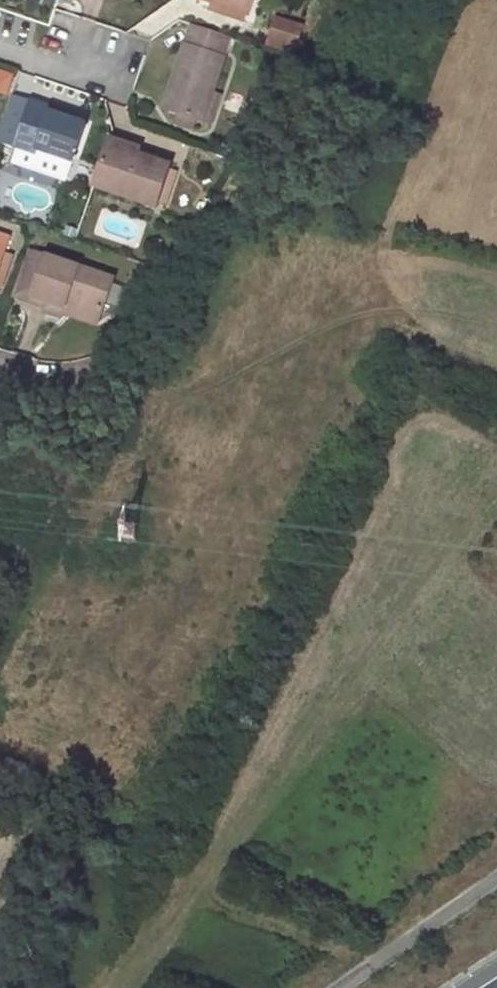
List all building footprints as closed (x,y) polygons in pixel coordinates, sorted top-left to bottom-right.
[(210,1),(248,13),(249,14),(254,0),(207,0),(210,1)] [(248,13),(210,1),(208,9),(245,22),(248,13)] [(231,38),(190,24),(185,42),(163,109),(179,114),(196,120),(198,120),(207,91),(213,93),(231,38)] [(299,35),(281,30),(276,47),(293,52),(299,35)] [(0,72),(0,92),(6,94),(11,76),(0,72)] [(211,125),(221,95),(213,93),(207,91),(198,120),(211,125)] [(63,112),(31,102),(16,148),(36,155),(38,150),(73,161),(86,125),(61,117),(63,112)] [(196,120),(179,114),(175,123),(194,129),(196,120)] [(171,167),(138,156),(140,149),(110,139),(94,186),(157,206),(158,203),(170,169),(171,167)] [(73,161),(38,150),(36,155),(71,166),(73,161)] [(167,206),(178,172),(170,169),(158,203),(167,206)] [(0,236),(0,269),(6,252),(10,239),(0,236)] [(114,279),(30,250),(14,296),(45,306),(42,314),(60,320),(62,314),(67,300),(102,312),(114,279)] [(13,255),(6,252),(0,269),(0,290),(2,290),(13,255)] [(102,312),(67,300),(62,314),(97,326),(102,312)]
